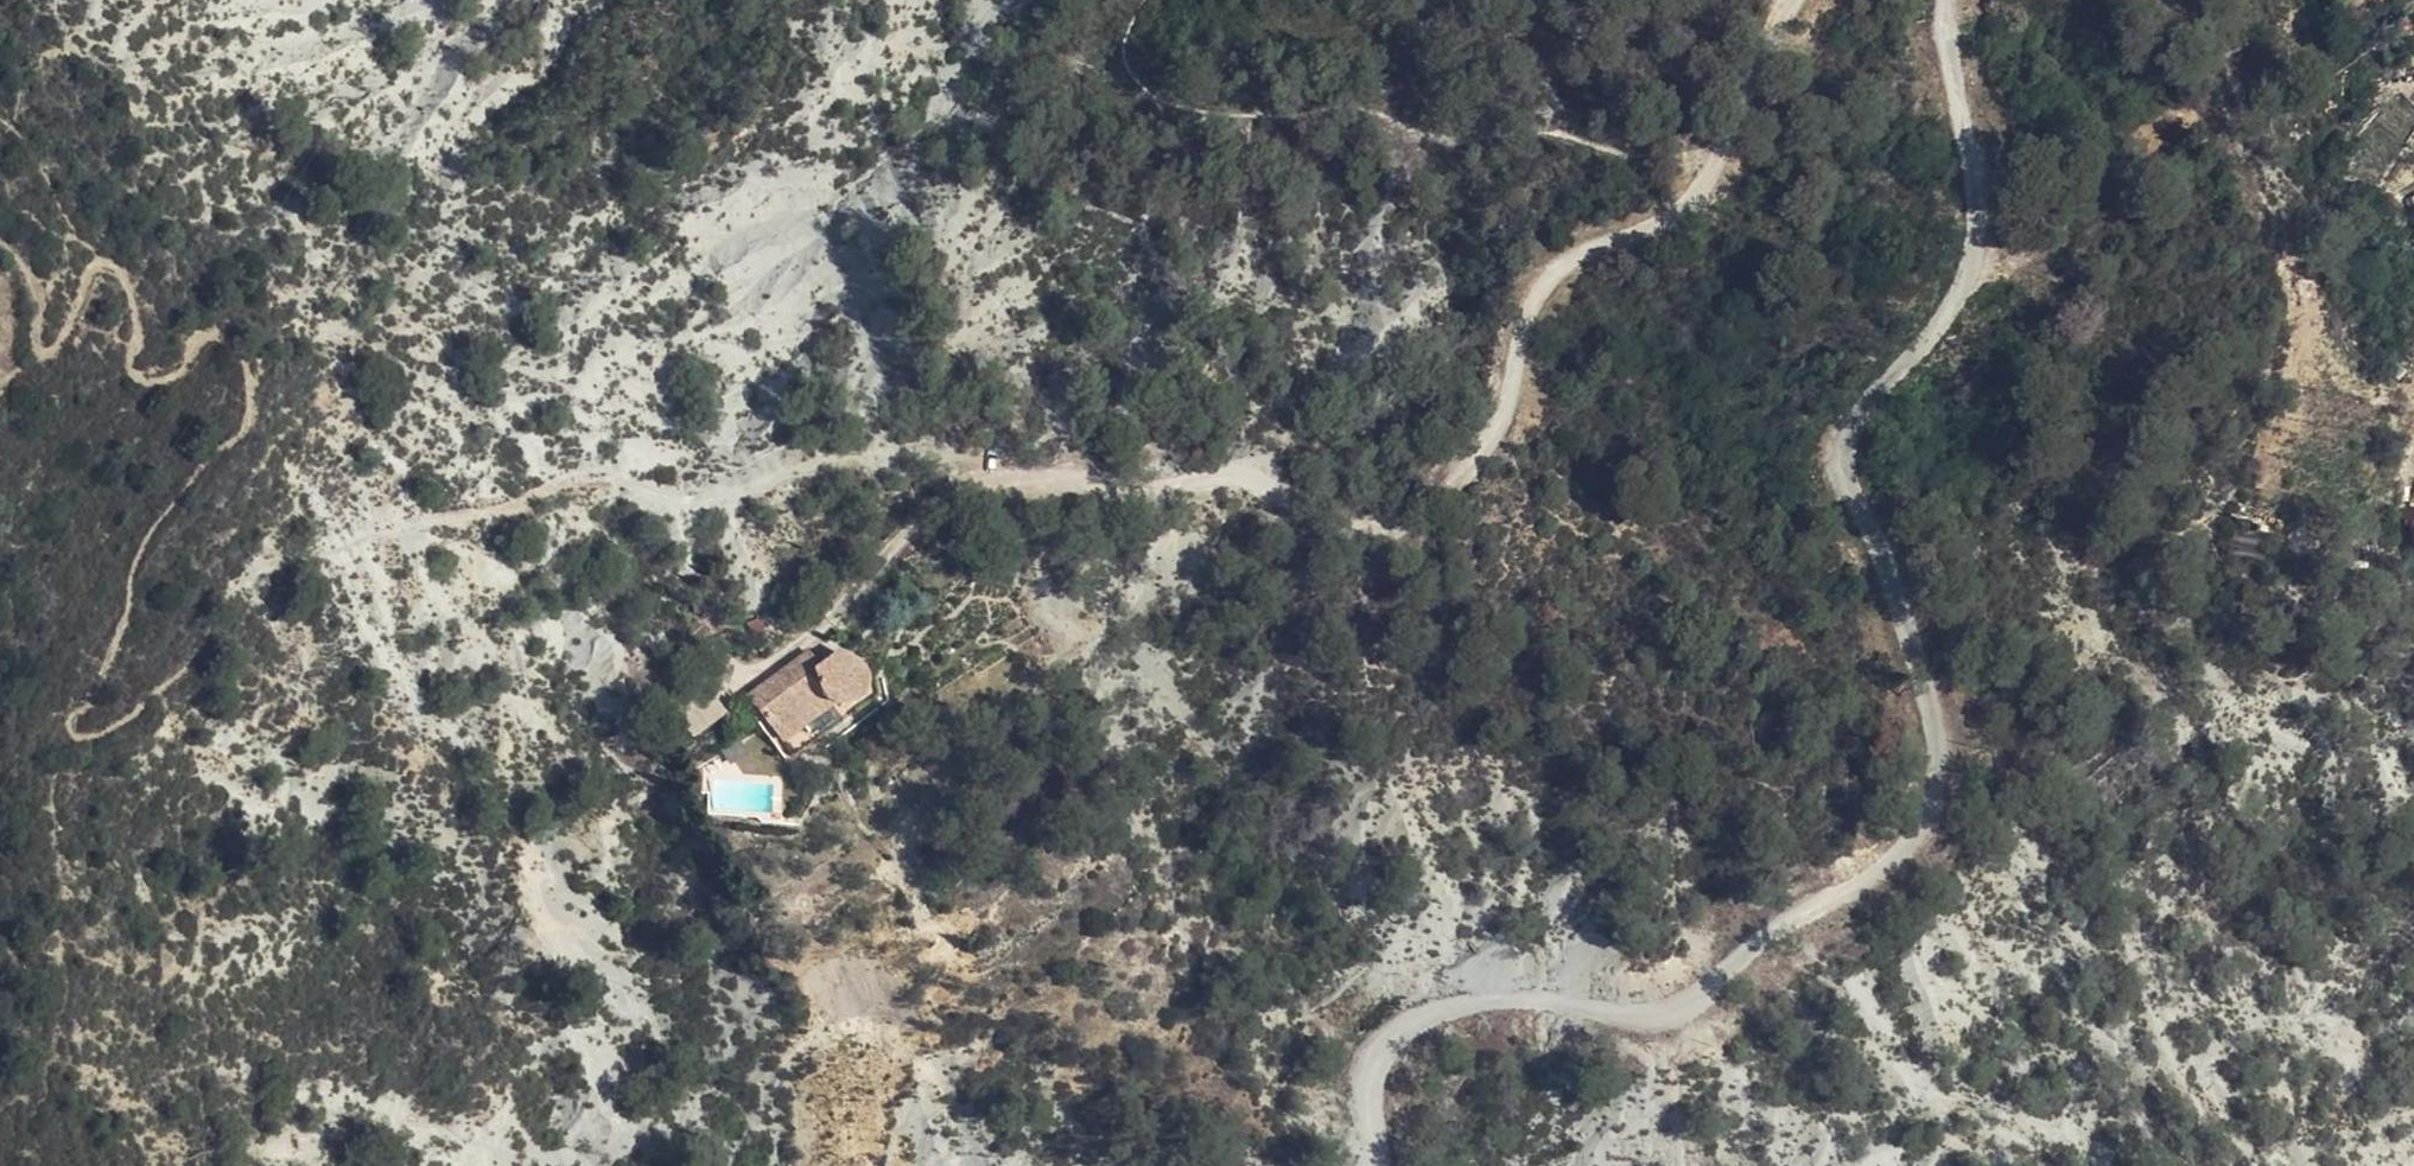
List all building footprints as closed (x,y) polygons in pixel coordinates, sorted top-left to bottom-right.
[(805,671),(804,678),(811,687),(814,689),(821,689),(828,685),(833,689),(863,678),(872,685),(880,684),(889,681),(898,673),(897,653),(880,636),(858,645),(852,633),(806,651),(811,663),(805,671)] [(795,656),(804,678),(805,671),(811,663),(806,651),(795,656)] [(811,687),(804,678),(821,717),(908,680),(905,661),(897,653),(898,673),(889,681),(880,684),(872,685),(863,678),(833,689),(828,685),(821,689),(814,689),(811,687)] [(725,713),(705,685),(673,707),(693,735),(725,713)]
